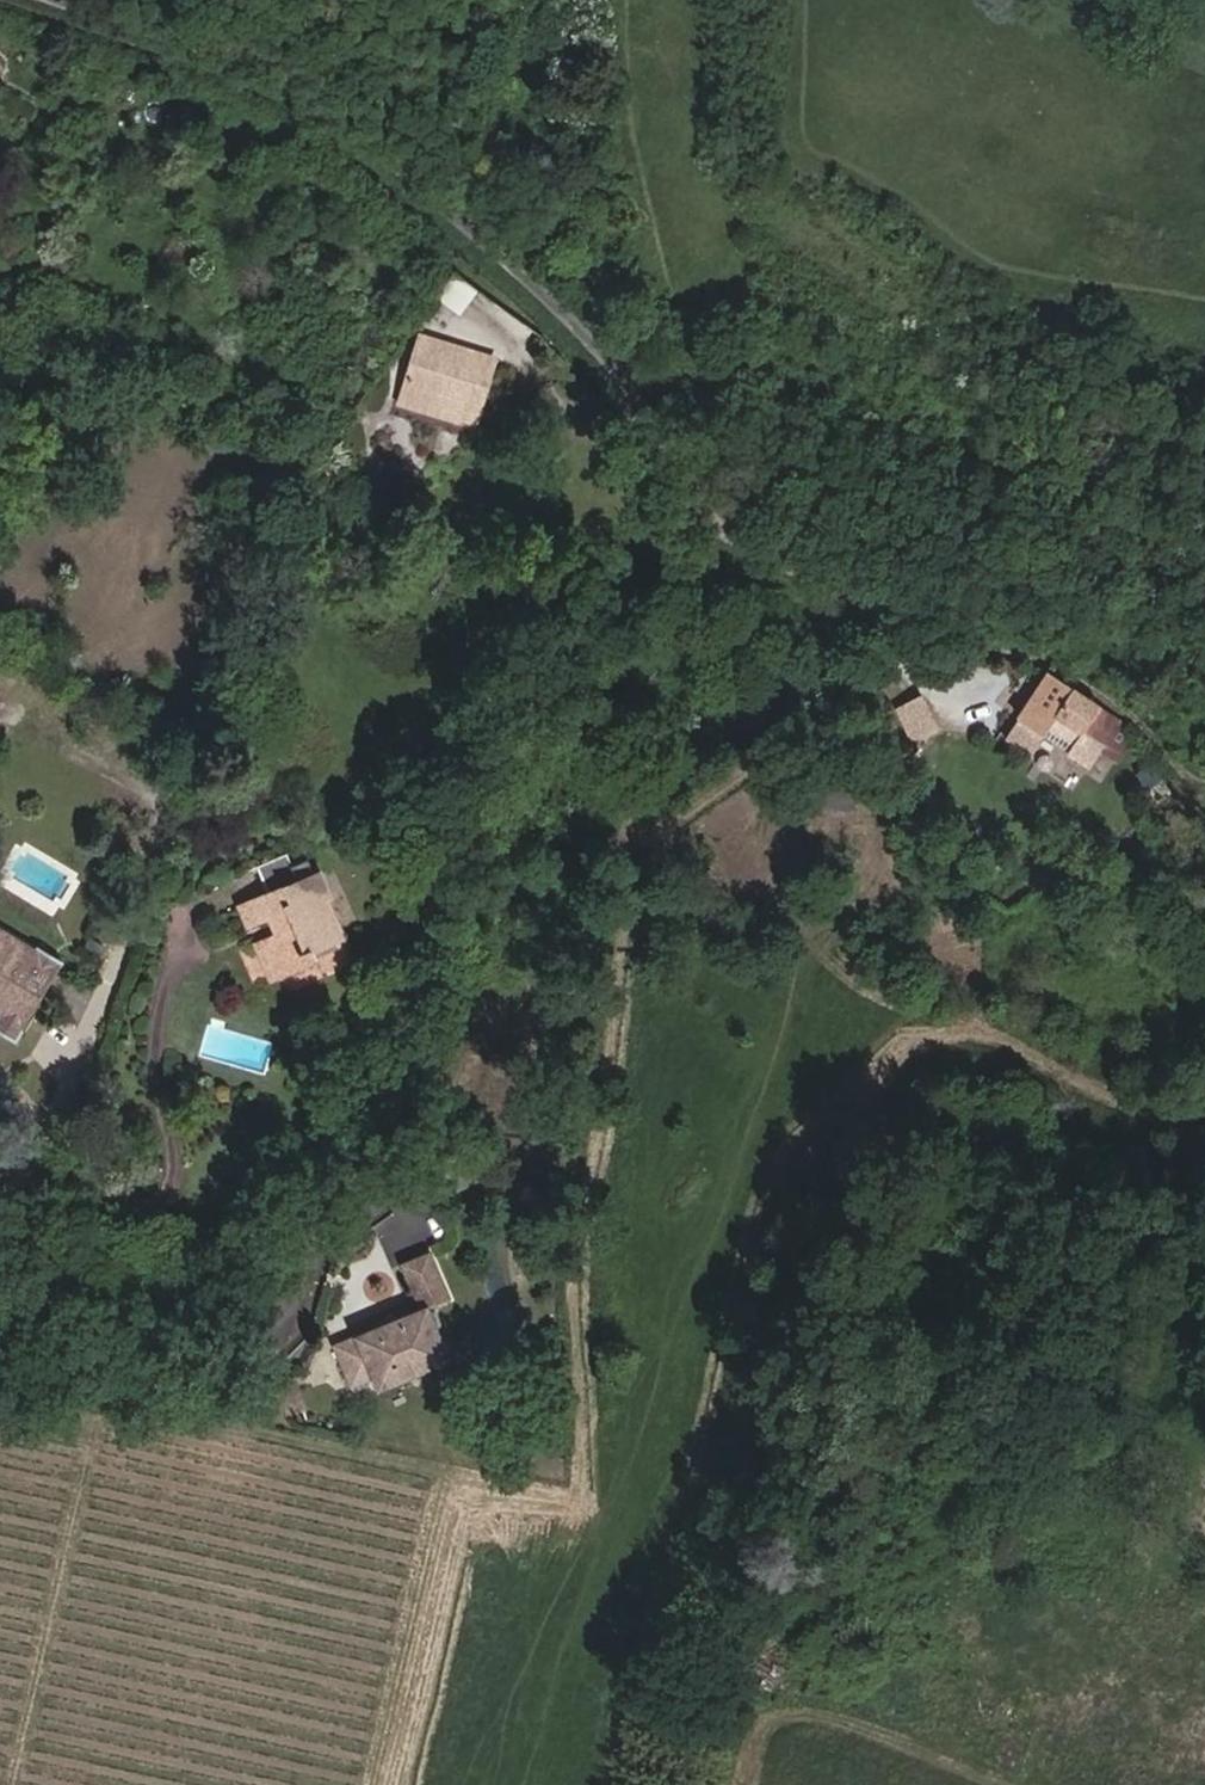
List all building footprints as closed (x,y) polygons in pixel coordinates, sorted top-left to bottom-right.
[(496,364),(424,338),(406,389),(478,415),(496,364)] [(1114,715),(1049,671),(1018,718),(1040,733),(1054,713),(1096,741),(1114,715)] [(908,736),(936,728),(927,694),(899,702),(908,736)] [(328,875),(318,879),(311,860),(290,868),(286,856),(257,867),(269,898),(245,907),(251,925),(277,916),(286,938),(261,947),(274,981),(320,965),(315,952),(351,939),(328,875)] [(0,930),(0,945),(37,963),(44,952),(0,930)] [(44,952),(37,963),(0,945),(0,1017),(12,1023),(4,1037),(23,1048),(67,965),(44,952)] [(394,1252),(435,1234),(412,1182),(387,1193),(394,1210),(378,1216),(394,1252)] [(444,1295),(423,1246),(388,1260),(408,1309),(343,1337),(322,1346),(339,1390),(362,1381),(367,1393),(441,1361),(417,1305),(444,1295)]
